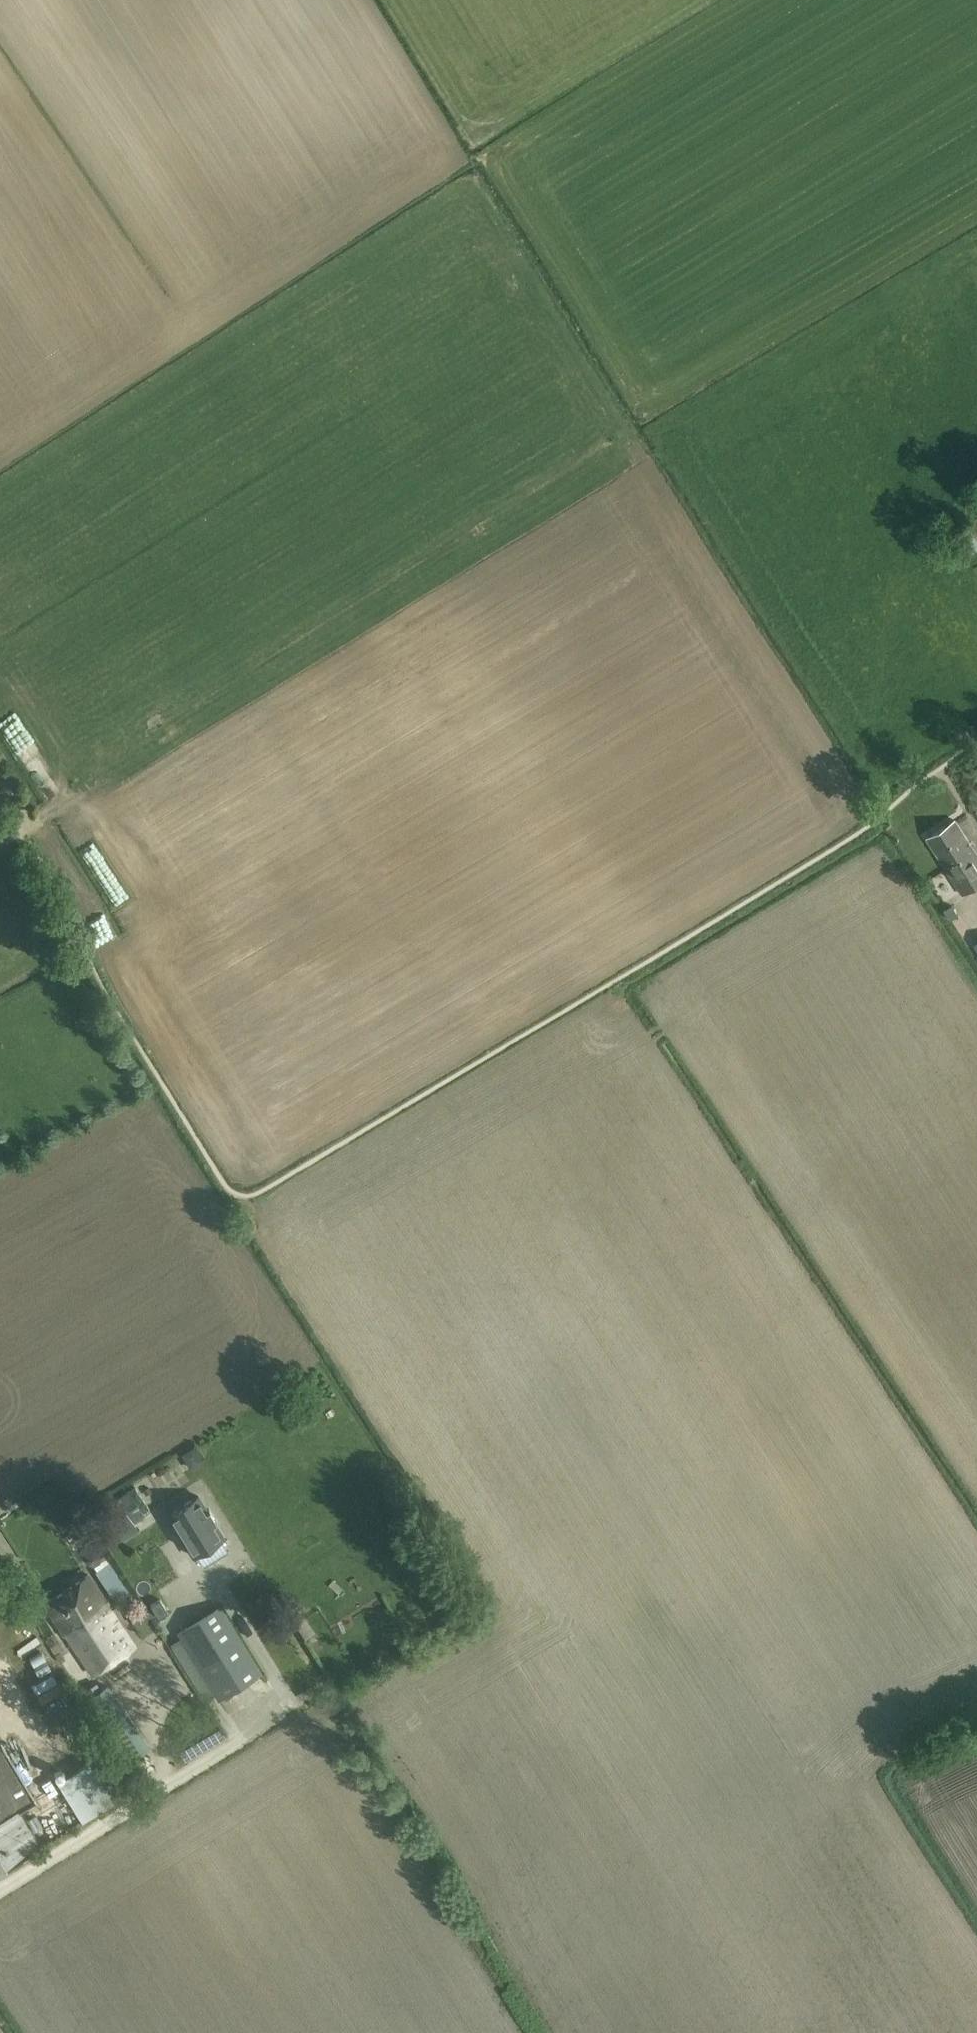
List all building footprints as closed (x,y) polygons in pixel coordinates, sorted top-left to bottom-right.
[(0,714),(0,731),(18,753),(30,743),(5,711),(0,714)] [(946,867),(974,849),(955,820),(927,838),(946,867)] [(974,849),(946,867),(963,894),(976,885),(976,854),(974,849)] [(945,909),(951,919),(959,915),(952,905),(945,909)] [(185,1463),(200,1456),(192,1442),(178,1449),(185,1463)] [(189,1471),(199,1487),(212,1479),(202,1463),(189,1471)] [(172,1503),(151,1472),(134,1483),(136,1486),(103,1508),(124,1539),(138,1530),(133,1523),(150,1511),(153,1516),(172,1503)] [(198,1495),(167,1514),(193,1555),(196,1553),(204,1566),(228,1551),(220,1539),(224,1537),(215,1522),(217,1521),(216,1520),(215,1520),(209,1510),(210,1510),(209,1509),(207,1510),(198,1495)] [(100,1562),(101,1557),(101,1556),(97,1551),(91,1550),(86,1553),(85,1560),(88,1565),(91,1565),(95,1566),(100,1562)] [(100,1579),(116,1569),(106,1554),(101,1557),(100,1562),(95,1566),(98,1570),(95,1572),(100,1579)] [(85,1625),(110,1609),(106,1604),(108,1603),(88,1574),(45,1605),(64,1634),(66,1633),(74,1645),(91,1634),(85,1625)] [(126,1600),(133,1595),(121,1577),(105,1587),(113,1599),(121,1593),(126,1600)] [(158,1618),(167,1612),(160,1600),(151,1606),(158,1618)] [(263,1674),(221,1604),(176,1632),(218,1701),(263,1674)] [(134,1645),(110,1609),(85,1625),(91,1634),(74,1645),(93,1673),(134,1645)] [(150,1747),(108,1684),(101,1690),(98,1685),(83,1695),(127,1762),(150,1747)] [(41,1848),(18,1811),(36,1801),(1,1742),(0,1743),(0,1873),(6,1869),(41,1848)] [(90,1764),(58,1783),(82,1822),(113,1803),(106,1791),(90,1764)]
